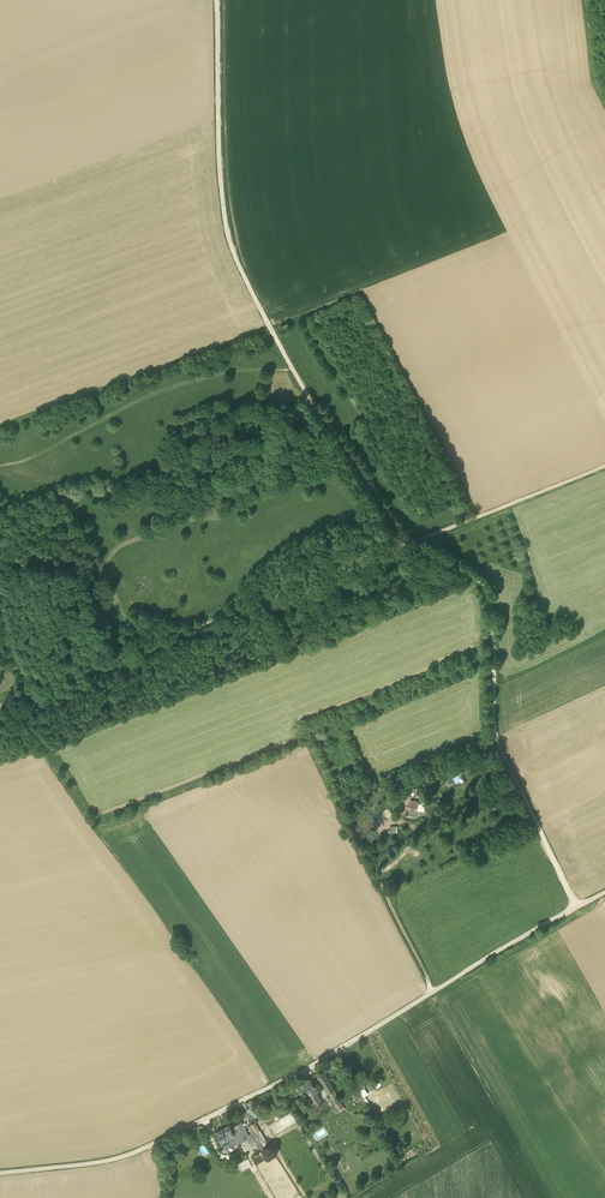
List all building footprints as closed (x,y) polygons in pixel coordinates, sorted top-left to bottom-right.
[(460,780),(458,777),(465,772),(463,769),(452,775),(457,782),(460,780)] [(416,810),(421,811),(422,803),(410,802),(409,806),(406,806),(405,809),(411,810),(411,813),(416,813),(416,810)] [(334,1089),(334,1090),(323,1070),(317,1073),(328,1093),(337,1110),(344,1106),(334,1089)] [(323,1103),(323,1102),(317,1092),(318,1092),(315,1086),(310,1077),(302,1081),(307,1091),(313,1101),(313,1102),(316,1107),(323,1103)] [(358,1087),(364,1096),(369,1093),(364,1084),(358,1087)] [(263,1137),(262,1135),(261,1133),(255,1122),(247,1126),(251,1132),(246,1135),(250,1144),(255,1141),(258,1148),(263,1145),(261,1140),(262,1140),(261,1138),(263,1137)] [(228,1138),(241,1132),(243,1130),(240,1123),(237,1125),(231,1128),(229,1125),(223,1128),(228,1138)] [(216,1131),(223,1145),(225,1149),(238,1142),(244,1139),(241,1132),(228,1138),(223,1128),(216,1131)]
